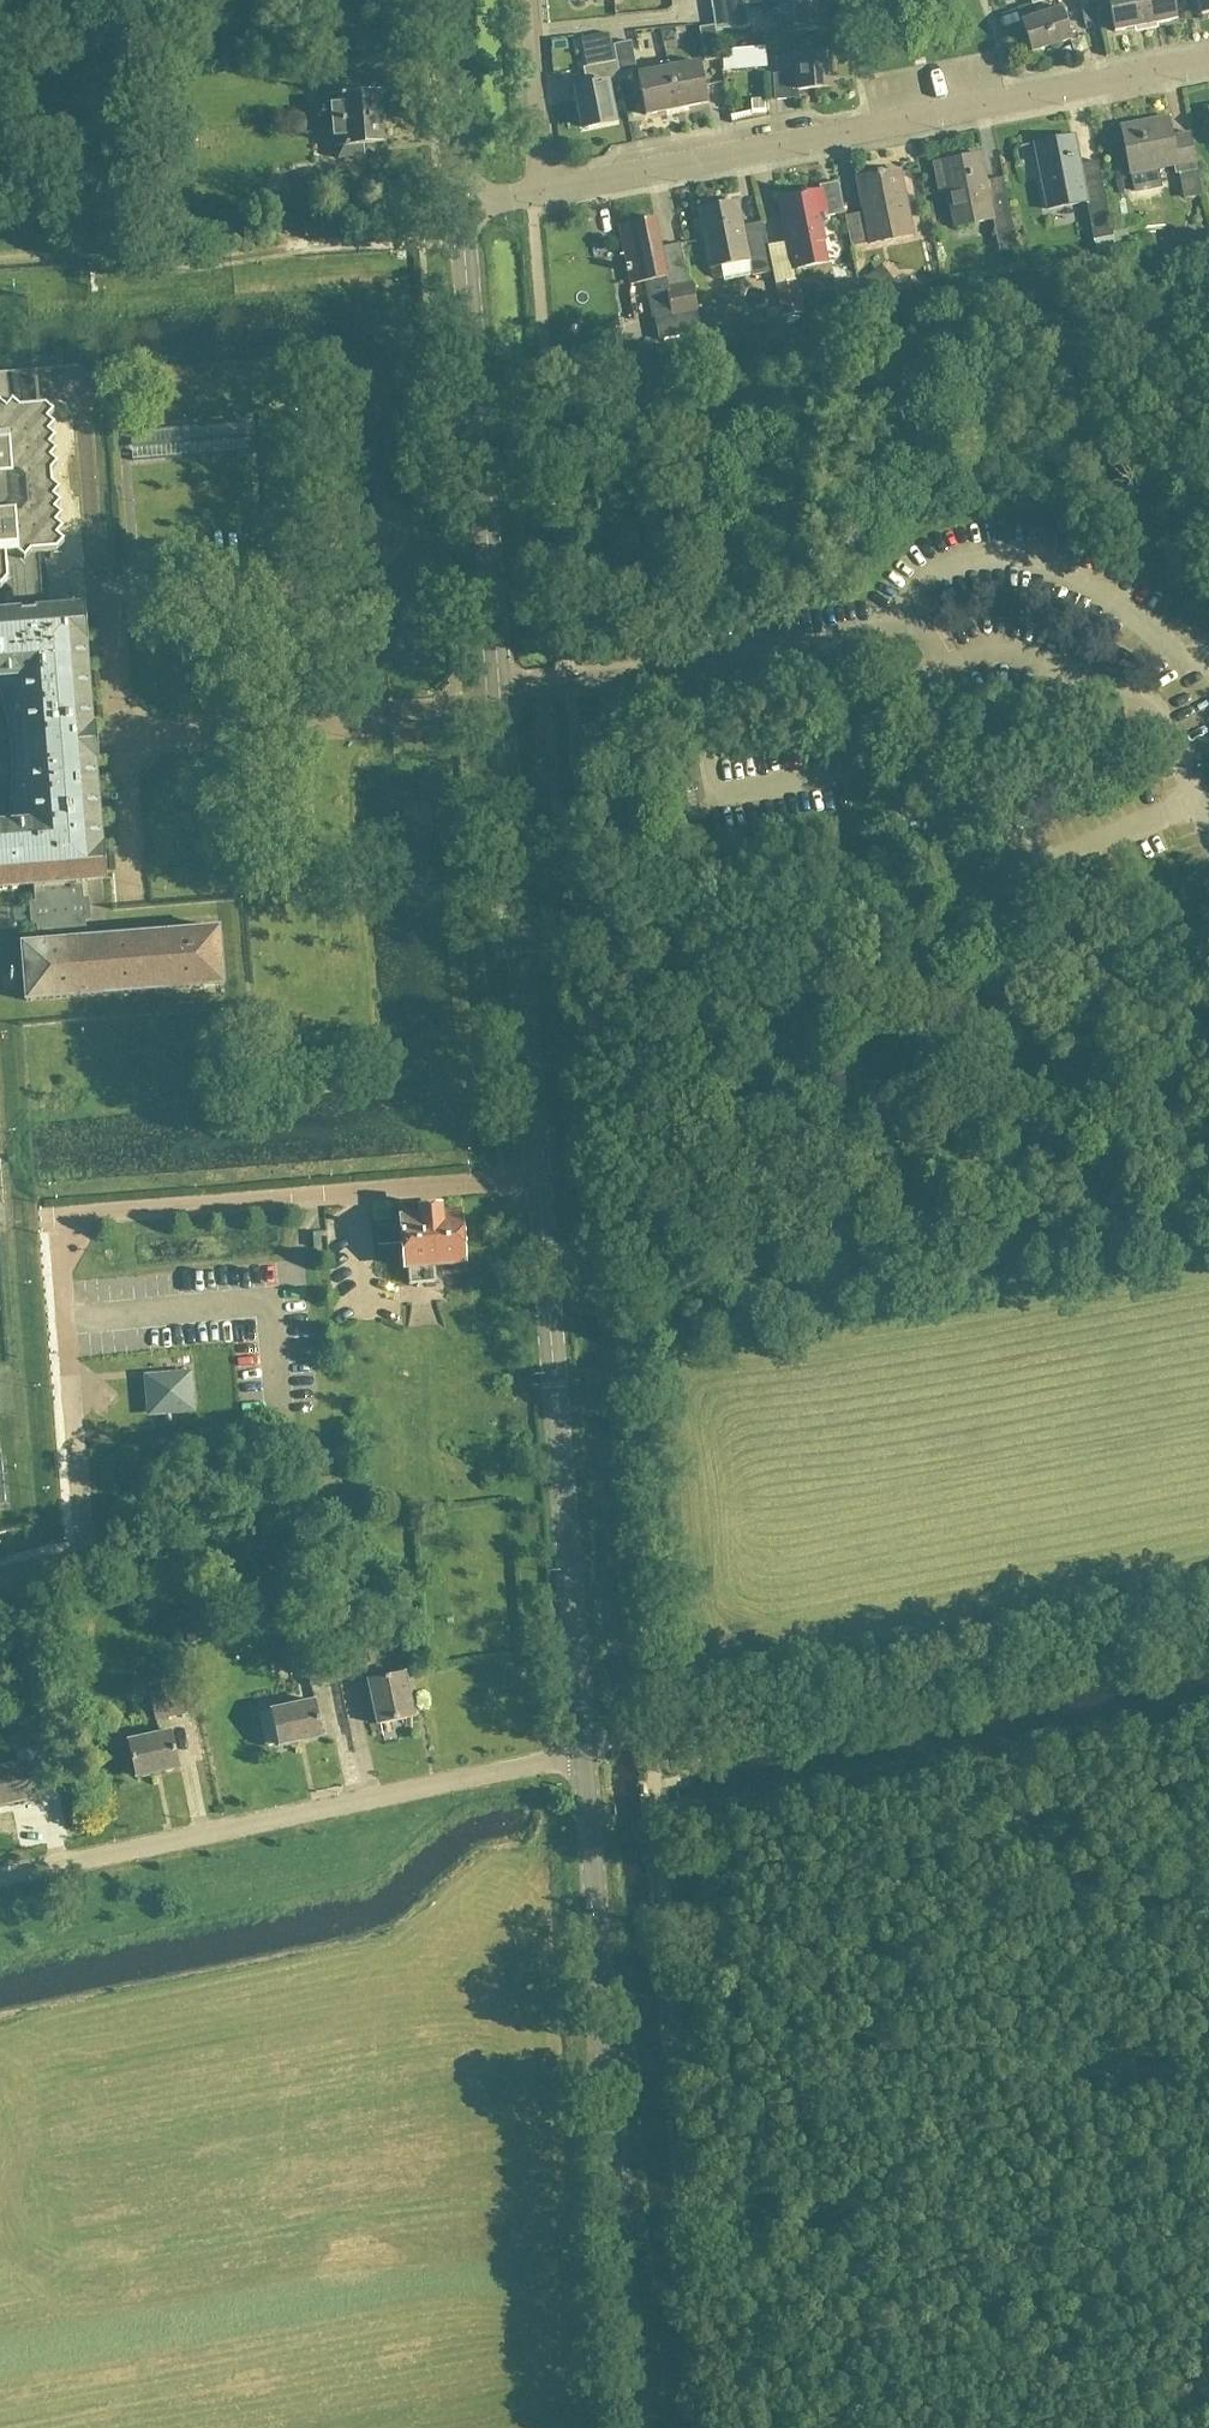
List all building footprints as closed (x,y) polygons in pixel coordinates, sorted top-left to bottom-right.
[(713,12),(747,10),(745,0),(712,0),(713,12)] [(825,0),(819,0),(770,4),(763,4),(764,17),(780,16),(781,34),(827,31),(825,0)] [(1085,23),(1100,20),(1096,0),(1081,0),(1085,23)] [(1116,33),(1147,27),(1141,0),(1109,0),(1116,33)] [(1147,27),(1178,20),(1174,0),(1141,0),(1147,27)] [(1202,15),(1208,13),(1208,0),(1199,0),(1202,15)] [(1063,9),(1023,24),(1034,54),(1074,40),(1063,9)] [(721,60),(716,27),(700,29),(705,62),(721,60)] [(638,70),(632,42),(614,46),(620,74),(638,70)] [(795,57),(797,57),(813,56),(812,44),(794,46),(795,57)] [(777,100),(795,98),(799,98),(798,90),(831,88),(829,55),(813,56),(797,57),(798,74),(775,76),(777,100)] [(616,120),(612,102),(608,84),(620,81),(615,61),(583,69),(587,87),(576,90),(584,128),(616,120)] [(670,68),(678,109),(709,102),(701,62),(670,68)] [(678,109),(670,68),(640,74),(648,115),(678,109)] [(334,121),(381,118),(379,92),(360,93),(359,82),(333,84),(334,95),(332,95),(334,121)] [(306,114),(288,115),(289,126),(307,124),(306,114)] [(381,118),(334,121),(336,148),(337,148),(338,159),(366,157),(365,146),(383,145),(381,118)] [(1131,175),(1176,166),(1178,174),(1180,174),(1181,174),(1188,173),(1190,185),(1186,186),(1189,198),(1203,195),(1203,196),(1204,195),(1192,133),(1174,137),(1170,118),(1122,128),(1131,175)] [(307,124),(289,126),(290,136),(308,135),(307,124)] [(1116,236),(1112,218),(1104,181),(1086,184),(1076,137),(1036,145),(1050,210),(1089,202),(1097,240),(1116,236)] [(1019,244),(1009,195),(992,198),(983,154),(935,163),(941,191),(948,190),(956,228),(995,220),(1001,248),(1019,244)] [(846,217),(852,248),(913,235),(899,171),(858,179),(865,213),(846,217)] [(844,214),(838,182),(819,186),(820,191),(778,199),(793,270),(828,262),(819,220),(844,214)] [(773,273),(763,223),(743,227),(738,201),(699,209),(711,268),(750,260),(753,277),(773,273)] [(661,340),(704,331),(700,311),(699,311),(693,283),(689,284),(680,243),(662,247),(655,218),(619,225),(632,285),(667,278),(669,288),(667,289),(673,317),(657,320),(661,340)] [(796,282),(776,287),(783,319),(803,315),(796,282)] [(714,308),(700,311),(704,331),(718,328),(714,308)] [(34,887),(35,902),(29,903),(32,943),(20,944),(23,974),(25,1001),(223,986),(218,928),(91,938),(88,898),(81,898),(80,883),(103,881),(81,606),(70,606),(48,608),(44,551),(56,550),(63,541),(56,535),(62,528),(55,522),(61,515),(54,509),(60,502),(53,495),(59,488),(51,483),(50,471),(57,463),(50,457),(56,450),(49,445),(55,438),(48,432),(53,425),(46,419),(52,412),(44,404),(38,405),(18,406),(10,400),(4,407),(0,404),(0,589),(4,593),(5,612),(0,612),(0,698),(4,714),(10,750),(11,787),(7,823),(0,824),(0,889),(34,887)] [(400,1225),(377,1227),(378,1246),(402,1244),(404,1268),(407,1268),(408,1285),(435,1283),(433,1265),(464,1263),(459,1213),(439,1215),(439,1207),(419,1208),(420,1217),(400,1219),(400,1225)] [(145,1418),(194,1414),(190,1371),(141,1375),(145,1418)] [(334,1602),(315,1605),(317,1619),(337,1616),(334,1602)] [(362,1646),(333,1652),(339,1679),(368,1673),(362,1646)] [(310,1685),(339,1679),(333,1652),(304,1658),(310,1685)] [(403,1673),(368,1680),(376,1725),(412,1718),(403,1673)] [(148,1692),(154,1720),(195,1710),(189,1683),(148,1692)] [(322,1736),(314,1700),(257,1713),(264,1746),(277,1743),(277,1746),(322,1736)] [(12,1750),(41,1743),(35,1716),(6,1723),(12,1750)] [(179,1767),(171,1731),(126,1741),(134,1777),(179,1767)] [(0,1768),(0,1806),(36,1798),(28,1762),(0,1768)]
